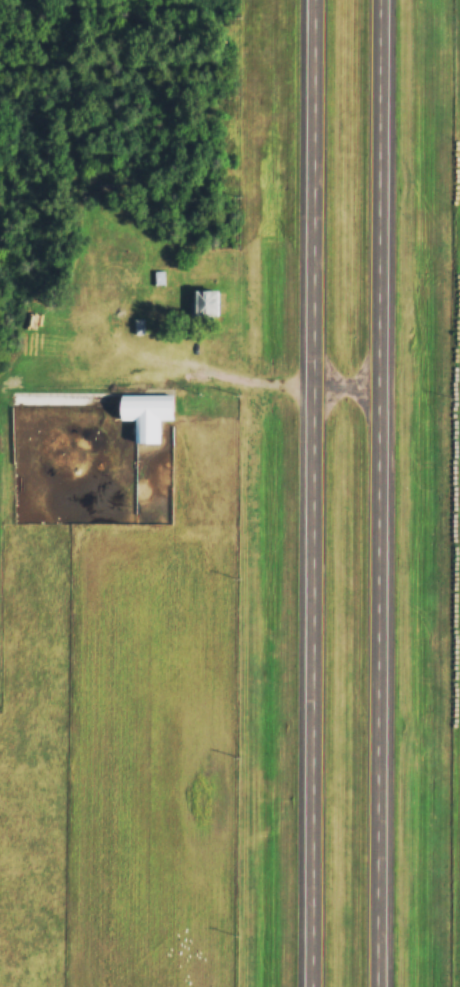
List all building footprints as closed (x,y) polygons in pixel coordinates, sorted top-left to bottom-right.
[(167,286),(167,273),(157,273),(157,286),(167,286)] [(232,292),(194,292),(194,317),(232,317),(232,292)] [(164,443),(164,420),(182,420),(182,395),(152,395),(152,388),(141,388),(141,395),(123,395),(123,420),(139,420),(139,443),(164,443)]
